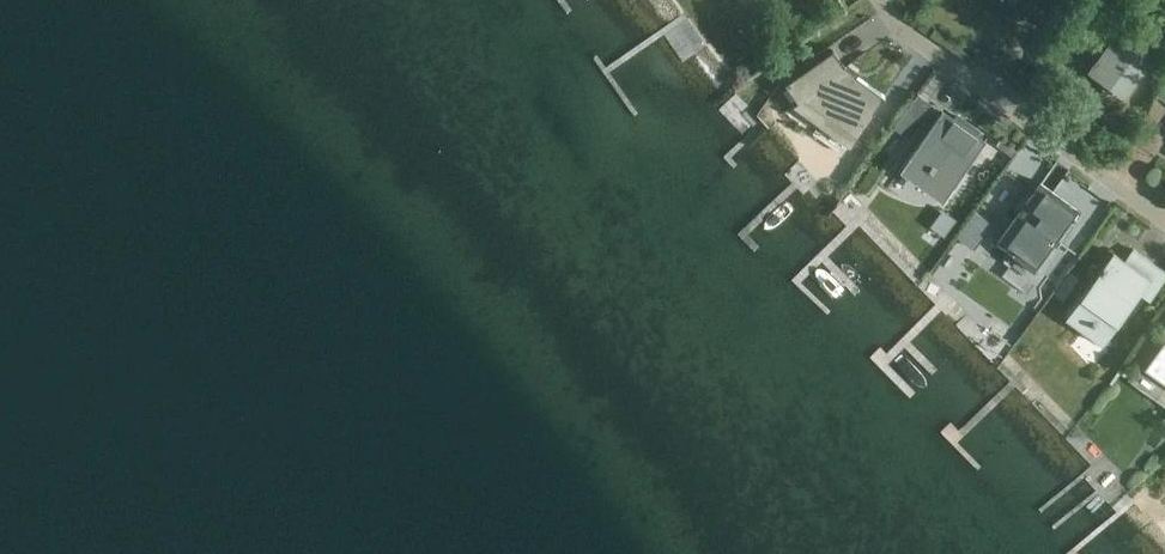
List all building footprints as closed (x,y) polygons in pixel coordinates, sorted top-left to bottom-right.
[(1114,46),(1108,42),(1087,71),(1123,96),(1162,41),(1133,20),(1114,46)] [(845,67),(832,48),(784,82),(797,101),(803,97),(855,135),(884,95),(845,67)] [(1155,95),(1164,102),(1164,81),(1155,95)] [(916,92),(892,125),(896,128),(909,138),(923,118),(926,120),(931,124),(897,170),(941,202),(983,142),(977,138),(943,113),(940,111),(938,114),(931,108),(933,105),(916,92)] [(995,144),(1011,156),(1015,150),(998,139),(995,144)] [(1031,268),(1039,258),(1074,208),(1038,182),(996,242),(1031,268)] [(1148,300),(1164,276),(1164,273),(1131,248),(1123,259),(1112,251),(1100,268),(1090,263),(1084,274),(1093,278),(1064,317),(1101,343),(1138,292),(1148,300)] [(1135,380),(1118,368),(1109,382),(1111,384),(1119,372),(1135,384),(1146,370),(1164,384),(1164,339),(1135,380)]
